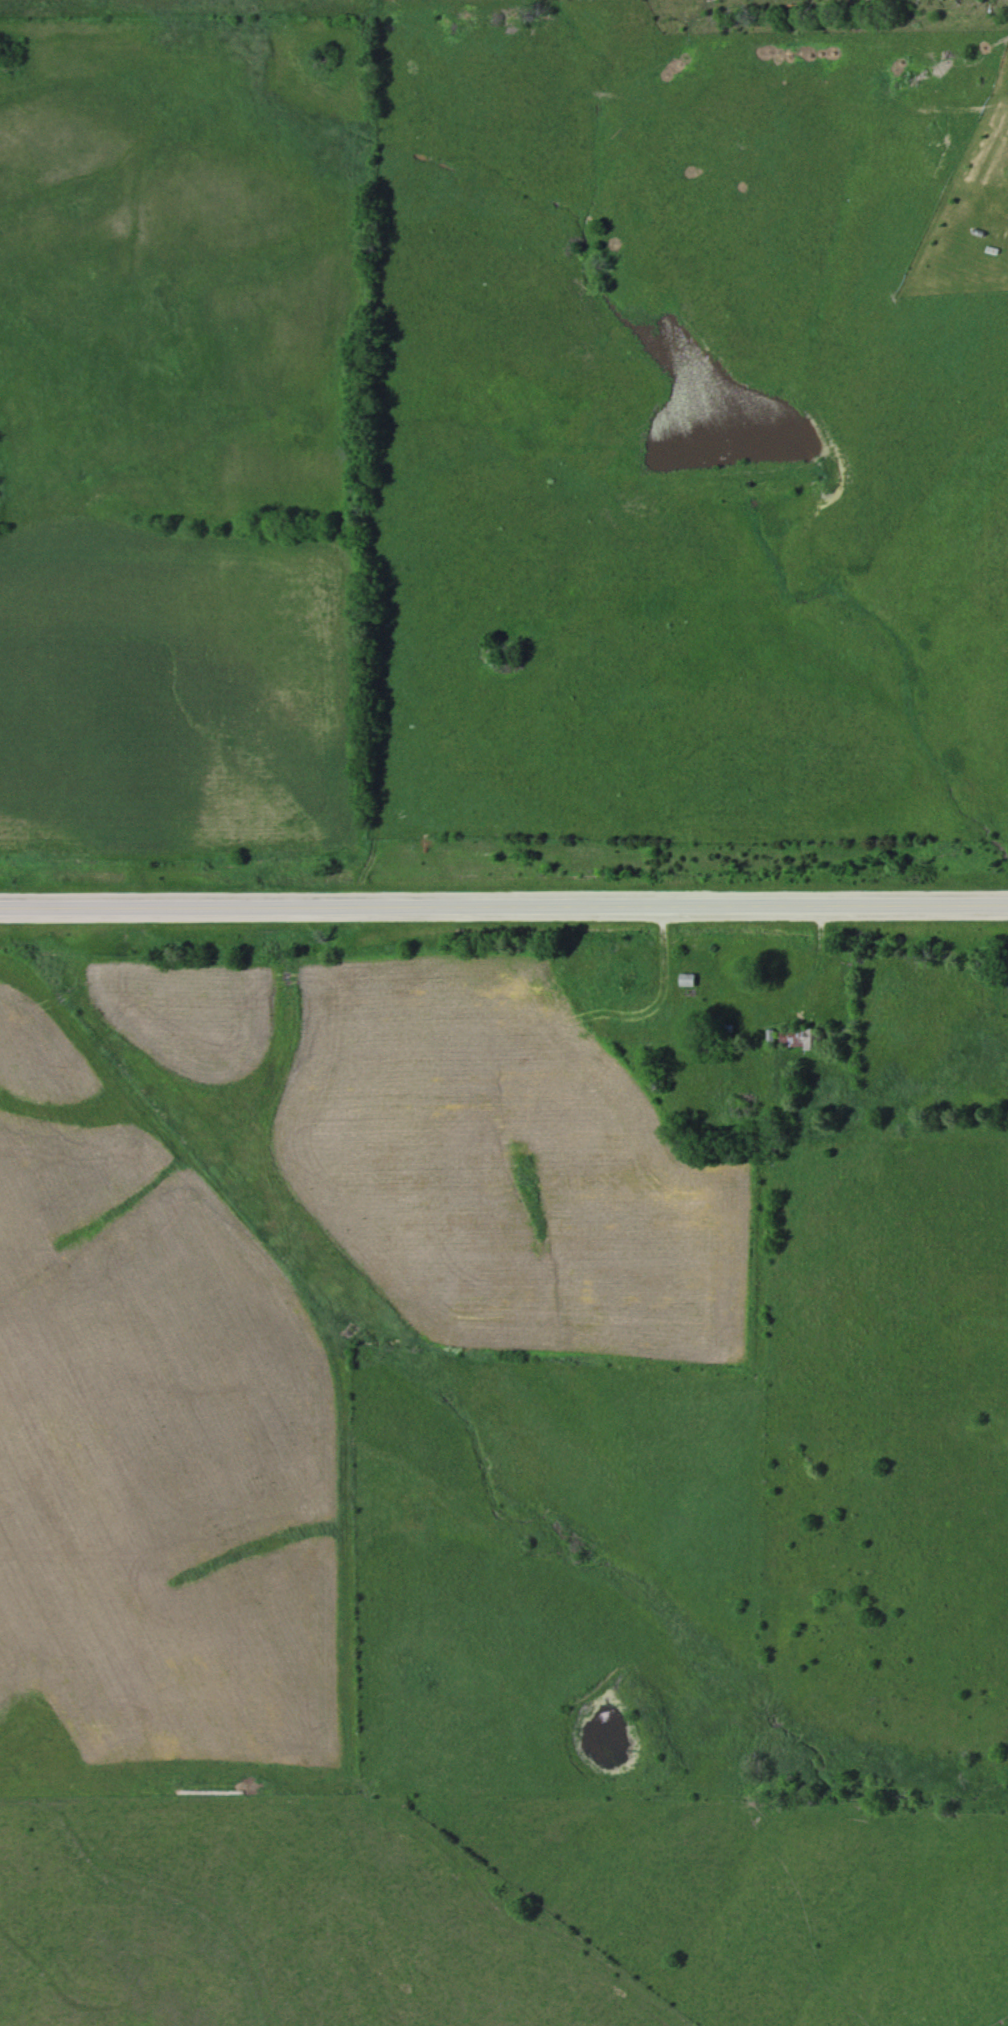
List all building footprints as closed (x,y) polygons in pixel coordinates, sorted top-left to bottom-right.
[(692,974),(675,974),(675,987),(692,987),(692,974)] [(775,1048),(817,1048),(817,1028),(775,1028),(775,1048)]
